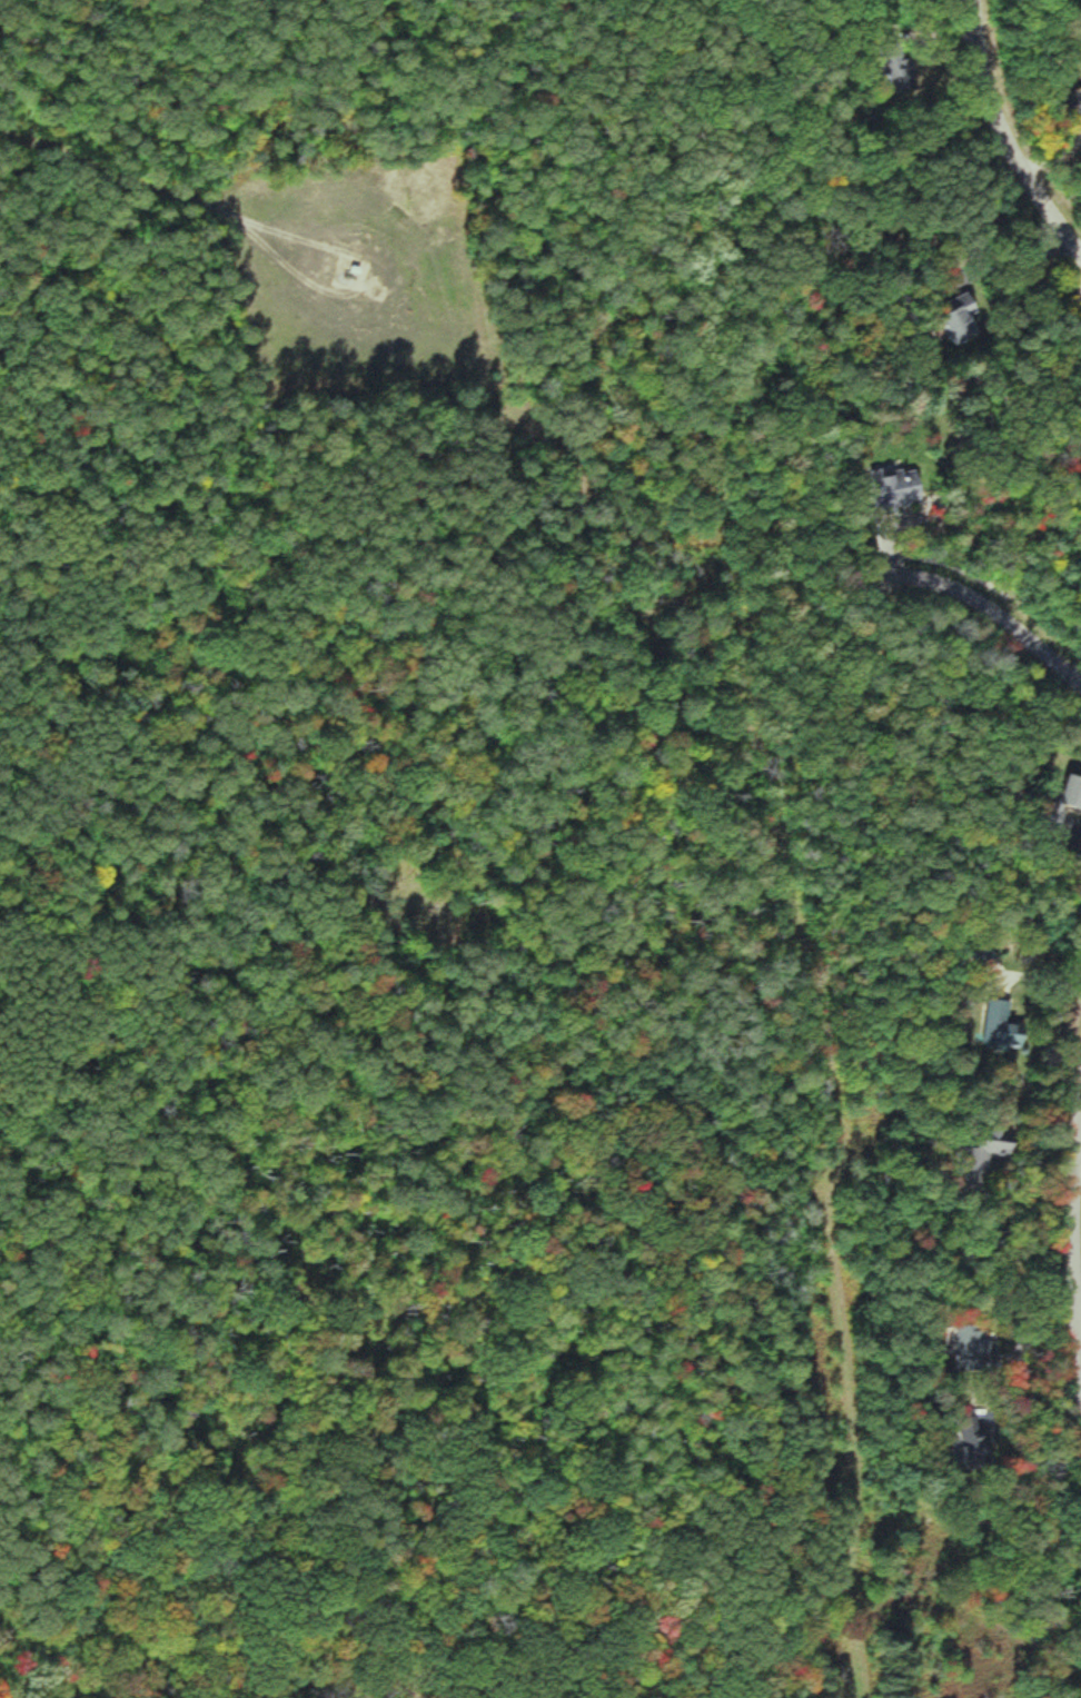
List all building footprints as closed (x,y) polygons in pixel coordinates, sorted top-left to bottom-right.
[(911,86),(918,85),(915,68),(909,70),(911,86)] [(984,341),(975,297),(947,303),(956,347),(984,341)] [(887,477),(887,506),(918,506),(918,477),(887,477)] [(1031,1047),(1031,1025),(1015,1024),(1015,999),(989,998),(988,1045),(1031,1047)] [(994,1172),(994,1155),(1021,1156),(1021,1135),(979,1134),(979,1146),(964,1145),(964,1171),(994,1172)] [(959,1331),(959,1361),(996,1361),(996,1331),(959,1331)] [(981,1446),(969,1446),(969,1464),(1000,1464),(1000,1434),(981,1434),(981,1446)]
